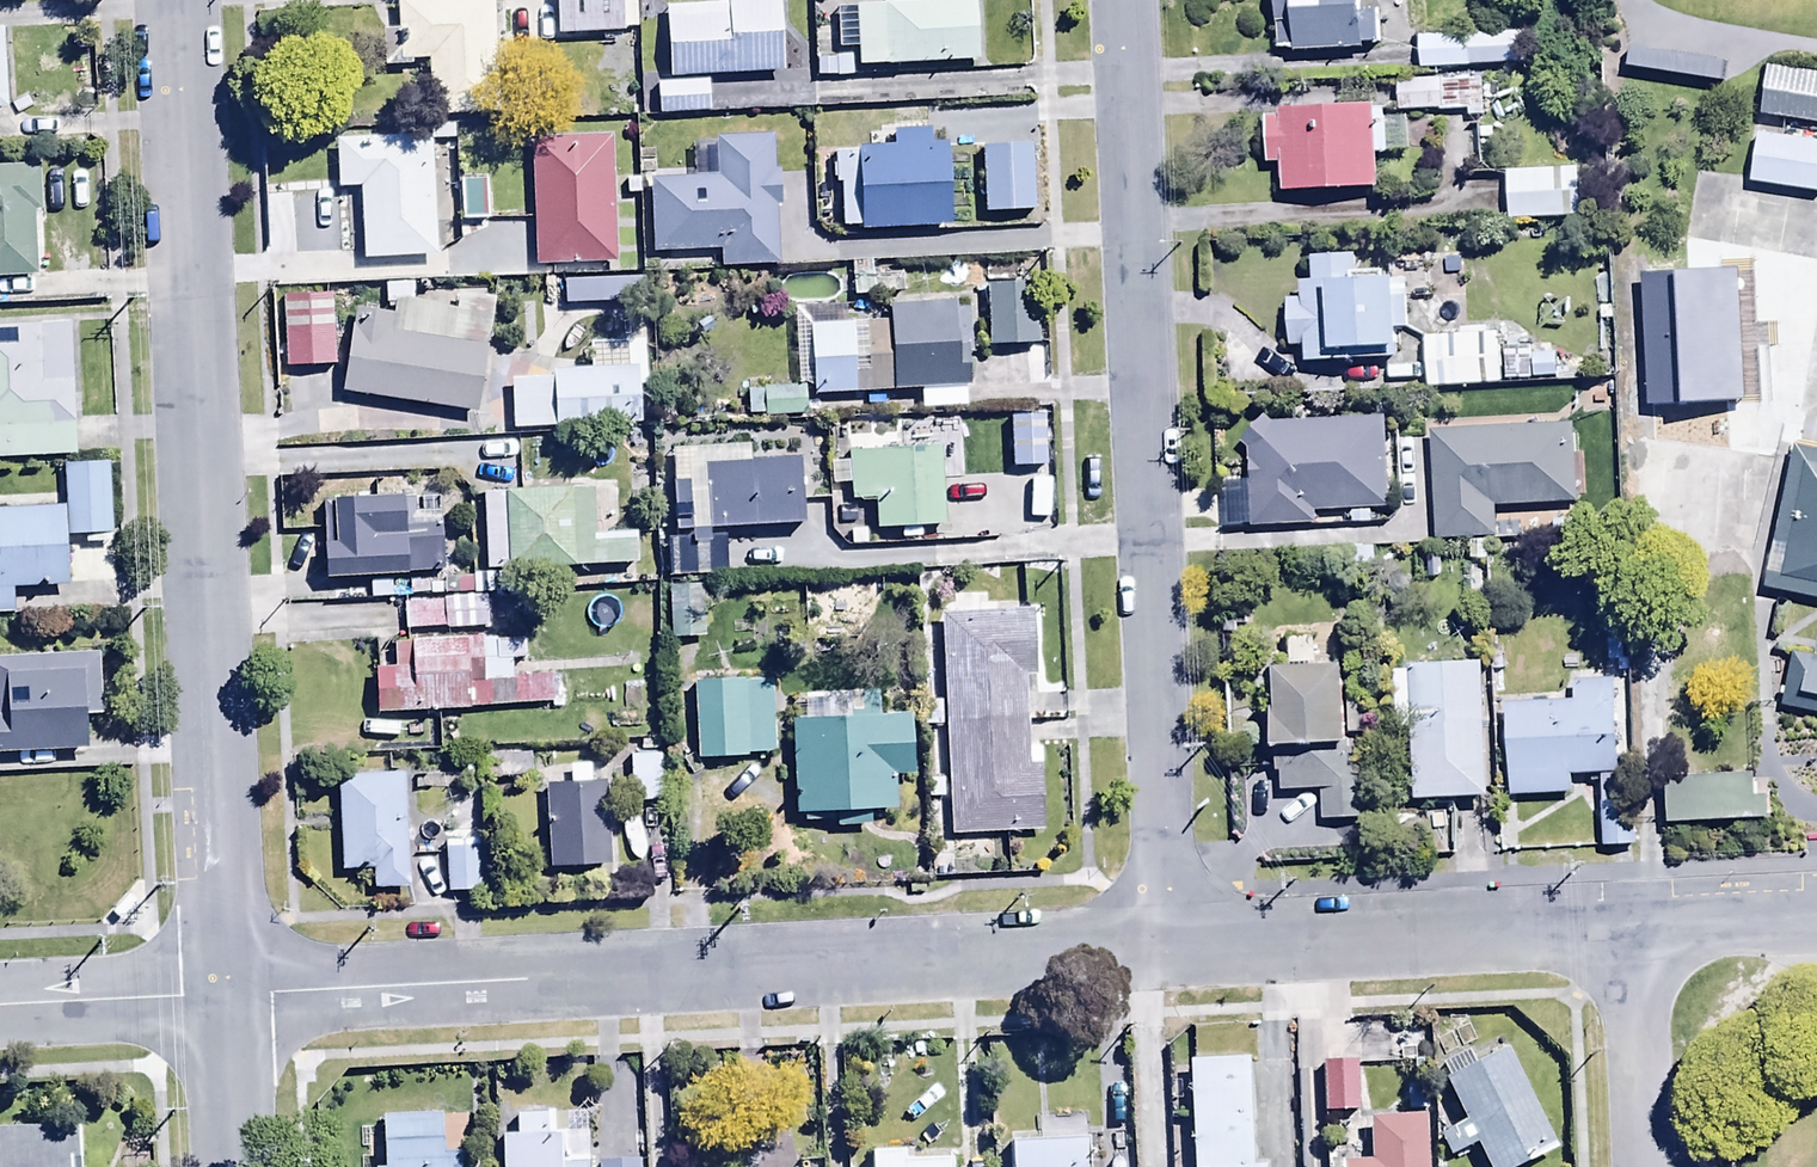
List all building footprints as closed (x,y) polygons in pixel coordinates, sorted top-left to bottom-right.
[(557,12),(634,9),(634,0),(557,0),(557,12)] [(1277,54),(1365,51),(1365,46),(1380,46),(1379,15),(1375,15),(1374,1),(1360,2),(1360,0),(1276,0),(1277,54)] [(856,52),(857,68),(979,63),(977,2),(837,8),(839,52),(856,52)] [(1528,33),(1417,38),(1419,71),(1530,66),(1528,33)] [(656,59),(658,90),(712,87),(709,55),(656,59)] [(1769,61),(1760,102),(1816,115),(1816,72),(1769,61)] [(1441,82),(1398,84),(1399,115),(1443,113),(1441,82)] [(496,108),(457,110),(461,176),(501,173),(496,108)] [(1378,190),(1377,156),(1410,155),(1409,123),(1385,123),(1384,110),(1375,111),(1375,108),(1281,111),(1282,119),(1265,120),(1267,167),(1280,166),(1281,194),(1378,190)] [(1034,120),(979,122),(981,188),(1036,186),(1034,120)] [(1763,131),(1753,177),(1816,191),(1816,144),(1763,131)] [(842,186),(844,228),(951,226),(949,147),(930,148),(929,133),(893,134),(893,151),(836,152),(837,165),(832,165),(832,182),(836,182),(837,186),(842,186)] [(432,137),(337,141),(339,191),(361,190),(364,260),(437,256),(432,137)] [(778,268),(777,207),(781,207),(776,137),(715,138),(716,177),(649,178),(651,256),(722,254),(723,270),(778,268)] [(0,169),(0,278),(38,277),(35,213),(42,213),(40,167),(0,169)] [(1577,169),(1507,174),(1506,178),(1497,178),(1499,198),(1508,197),(1509,220),(1580,215),(1577,169)] [(1419,270),(1357,271),(1357,256),(1314,257),(1314,283),(1303,284),(1303,300),(1289,300),(1291,348),(1305,348),(1306,363),(1381,362),(1381,382),(1425,382),(1424,355),(1401,355),(1400,293),(1420,293),(1419,270)] [(975,266),(975,286),(1015,286),(1014,265),(975,266)] [(333,268),(282,270),(285,350),(337,347),(333,268)] [(633,279),(563,284),(564,307),(635,302),(633,279)] [(1816,301),(1719,279),(1692,399),(1789,421),(1816,301)] [(1037,287),(985,290),(989,348),(1040,345),(1037,287)] [(355,309),(342,394),(477,415),(495,301),(457,294),(454,309),(398,300),(396,316),(355,309)] [(890,325),(864,326),(865,337),(795,340),(796,383),(812,382),(812,396),(922,392),(922,412),(965,410),(965,388),(972,388),(969,329),(975,329),(974,300),(889,303),(890,325)] [(75,457),(70,320),(0,323),(0,460),(75,457)] [(1427,337),(1428,388),(1500,386),(1499,335),(1427,337)] [(510,379),(514,432),(647,425),(643,344),(591,346),(592,375),(510,379)] [(1504,352),(1505,384),(1553,382),(1552,350),(1504,352)] [(756,400),(749,400),(749,417),(765,416),(765,419),(807,417),(806,388),(756,390),(756,400)] [(1387,513),(1386,419),(1270,423),(1264,418),(1242,445),(1250,452),(1251,529),(1315,528),(1315,514),(1387,513)] [(1580,505),(1578,429),(1433,432),(1436,539),(1496,538),(1495,507),(1580,505)] [(1798,444),(1766,584),(1816,595),(1816,448),(1798,444)] [(671,579),(724,576),(723,530),(804,525),(800,455),(750,458),(750,448),(671,453),(676,536),(668,536),(671,579)] [(944,528),(942,482),(965,481),(963,454),(942,455),(942,449),(847,452),(847,465),(829,465),(830,487),(850,486),(850,503),(876,502),(877,531),(901,530),(901,540),(919,540),(919,529),(944,528)] [(0,512),(0,615),(14,615),(13,588),(69,586),(67,538),(84,537),(84,545),(111,544),(108,466),(62,468),(64,509),(0,512)] [(481,496),(483,572),(635,564),(634,536),(598,537),(596,490),(481,496)] [(369,599),(368,579),(445,576),(443,513),(413,514),(412,498),(323,501),(326,581),(340,580),(341,600),(369,599)] [(704,586),(668,588),(670,643),(707,641),(704,586)] [(472,600),(404,602),(405,633),(473,631),(472,600)] [(1033,611),(944,613),(951,838),(1040,835),(1038,769),(1024,769),(1021,679),(1035,678),(1033,611)] [(375,672),(379,715),(551,707),(550,678),(512,679),(510,640),(393,645),(395,672),(375,672)] [(1804,640),(1790,700),(1816,706),(1816,643),(1804,640)] [(104,657),(0,659),(0,753),(86,751),(86,717),(105,716),(104,657)] [(1274,709),(1276,748),(1351,744),(1347,664),(1279,667),(1281,709),(1274,709)] [(1484,665),(1411,667),(1413,800),(1487,799),(1484,665)] [(770,676),(695,681),(700,762),(775,754),(770,676)] [(1573,704),(1510,705),(1512,796),(1573,795),(1573,776),(1603,775),(1604,847),(1636,847),(1634,756),(1618,757),(1617,683),(1573,684),(1573,704)] [(915,778),(912,716),(880,718),(878,692),(813,695),(815,723),(789,724),(794,816),(803,816),(803,824),(841,822),(841,828),(869,826),(868,814),(897,813),(895,779),(915,778)] [(1353,751),(1277,755),(1282,794),(1318,792),(1319,822),(1365,820),(1363,778),(1354,779),(1353,751)] [(532,754),(464,759),(466,781),(533,775),(532,754)] [(662,757),(630,757),(630,806),(663,806),(662,757)] [(569,786),(547,787),(550,870),(609,869),(606,784),(591,784),(590,766),(568,767),(569,786)] [(373,890),(410,890),(408,774),(341,774),(341,870),(373,870),(373,890)] [(1668,779),(1670,825),(1770,821),(1768,775),(1668,779)] [(485,842),(445,843),(447,896),(487,894),(485,842)] [(1556,1154),(1497,1037),(1438,1067),(1468,1126),(1441,1139),(1451,1159),(1474,1148),(1484,1166),(1530,1166),(1556,1154)] [(1248,1061),(1188,1064),(1192,1166),(1251,1166),(1248,1061)] [(1357,1067),(1323,1067),(1323,1115),(1357,1115),(1357,1067)] [(1426,1116),(1368,1119),(1371,1165),(1340,1166),(1429,1166),(1426,1116)] [(503,1140),(503,1166),(589,1166),(589,1134),(565,1134),(565,1117),(515,1117),(515,1140),(503,1140)] [(460,1154),(446,1154),(444,1118),(383,1121),(385,1166),(461,1166),(460,1154)] [(0,1132),(0,1166),(85,1166),(84,1130),(0,1132)] [(1012,1144),(1013,1166),(1091,1166),(1090,1142),(1012,1144)] [(951,1156),(874,1157),(874,1166),(951,1166),(951,1156)]
